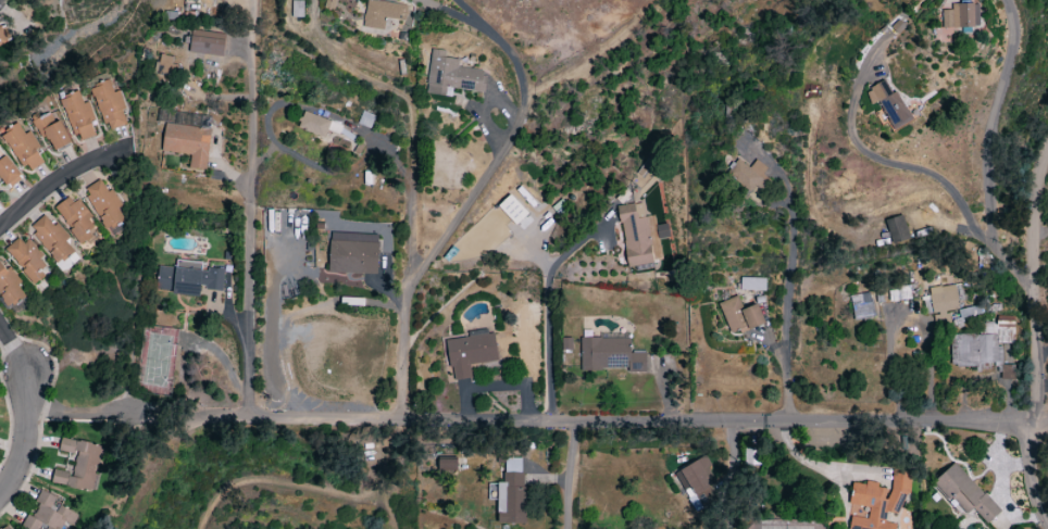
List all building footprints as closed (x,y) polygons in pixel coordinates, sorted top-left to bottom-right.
[(324,7),(334,10),(337,0),(327,0),(324,7)] [(384,30),(385,19),(405,21),(407,5),(366,1),(364,28),(384,30)] [(978,4),(951,5),(951,10),(941,10),(942,29),(979,28),(978,4)] [(11,43),(4,23),(0,24),(0,46),(11,43)] [(222,56),(224,37),(191,34),(189,53),(222,56)] [(426,94),(444,96),(445,88),(483,92),(485,71),(458,68),(459,60),(444,58),(445,51),(431,49),(426,94)] [(170,75),(172,57),(159,55),(156,73),(170,75)] [(911,123),(890,79),(864,91),(872,109),(873,109),(881,126),(888,123),(892,132),(911,123)] [(92,86),(104,131),(127,125),(118,91),(112,93),(109,81),(92,86)] [(97,136),(87,102),(82,104),(79,91),(62,96),(75,142),(97,136)] [(35,121),(51,154),(70,145),(53,111),(35,121)] [(330,120),(302,113),(298,130),(326,137),(330,120)] [(161,152),(190,155),(188,169),(206,171),(210,129),(164,124),(161,152)] [(23,135),(19,125),(4,132),(23,173),(42,164),(36,150),(38,149),(31,132),(23,135)] [(6,191),(22,178),(0,150),(0,184),(6,191)] [(751,191),(754,186),(759,190),(767,179),(762,176),(767,168),(755,160),(750,168),(735,159),(725,175),(751,191)] [(107,232),(125,221),(117,208),(119,208),(102,179),(82,191),(107,232)] [(55,210),(82,250),(100,237),(88,221),(92,218),(76,195),(55,210)] [(515,226),(527,214),(509,195),(497,207),(515,226)] [(627,268),(653,264),(643,203),(617,207),(627,268)] [(28,229),(59,264),(74,251),(65,241),(67,239),(45,214),(28,229)] [(909,239),(902,215),(884,221),(891,245),(909,239)] [(4,249),(34,285),(44,276),(39,270),(46,265),(21,235),(4,249)] [(376,275),(377,242),(329,240),(327,273),(376,275)] [(157,267),(156,293),(201,295),(201,289),(222,290),(223,270),(201,269),(202,262),(176,261),(175,268),(157,267)] [(25,298),(17,286),(21,283),(9,267),(5,270),(0,263),(0,297),(8,309),(25,298)] [(958,311),(955,285),(928,289),(929,297),(923,298),(925,315),(958,311)] [(873,318),(871,294),(850,295),(852,320),(873,318)] [(764,325),(757,305),(741,310),(737,297),(719,303),(729,335),(764,325)] [(950,335),(950,368),(982,368),(982,364),(993,364),(993,371),(1001,371),(1001,345),(1013,345),(1013,317),(996,317),(996,325),(984,325),(984,335),(950,335)] [(447,339),(451,381),(471,379),(469,364),(497,361),(494,334),(447,339)] [(580,336),(580,371),(627,370),(628,373),(645,373),(645,353),(628,353),(628,335),(580,336)] [(51,485),(93,491),(100,445),(60,439),(59,452),(75,455),(72,473),(53,470),(51,485)] [(497,483),(497,524),(523,524),(524,459),(504,458),(504,483),(497,483)] [(438,461),(439,471),(457,470),(456,460),(438,461)] [(680,470),(700,507),(720,496),(703,464),(700,466),(696,461),(680,470)] [(999,513),(955,462),(933,481),(965,516),(973,509),(986,524),(999,513)] [(895,525),(884,523),(886,513),(899,516),(903,493),(907,494),(911,472),(892,469),(889,488),(866,484),(866,485),(852,483),(848,505),(869,509),(867,519),(850,516),(848,528),(895,528),(895,525)] [(79,510),(40,494),(32,515),(27,513),(21,528),(71,528),(79,510)]
